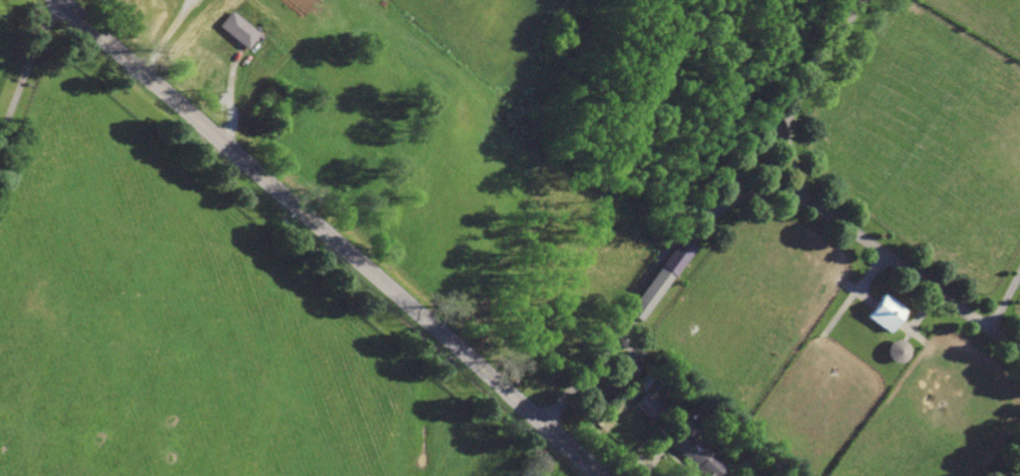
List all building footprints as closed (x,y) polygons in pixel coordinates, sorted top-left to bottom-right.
[(247,48),(239,41),(232,36),(219,25),(232,10),(260,33),(247,48)] [(639,318),(628,310),(638,296),(641,292),(639,290),(658,264),(670,273),(672,274),(639,318)] [(905,308),(882,293),(865,316),(888,332),(905,308)] [(627,333),(617,326),(624,316),(628,312),(638,320),(627,333)] [(643,389),(635,381),(645,371),(654,379),(643,389)] [(653,421),(641,410),(638,408),(633,404),(646,390),(665,408),(653,421)] [(675,428),(668,420),(673,415),(681,423),(675,428)] [(715,436),(706,427),(712,422),(720,430),(715,436)] [(728,466),(719,475),(705,475),(699,470),(697,469),(696,467),(697,466),(683,454),(682,455),(671,445),(682,432),(692,441),(695,438),(728,466)] [(738,474),(733,469),(739,461),(745,467),(738,474)]
